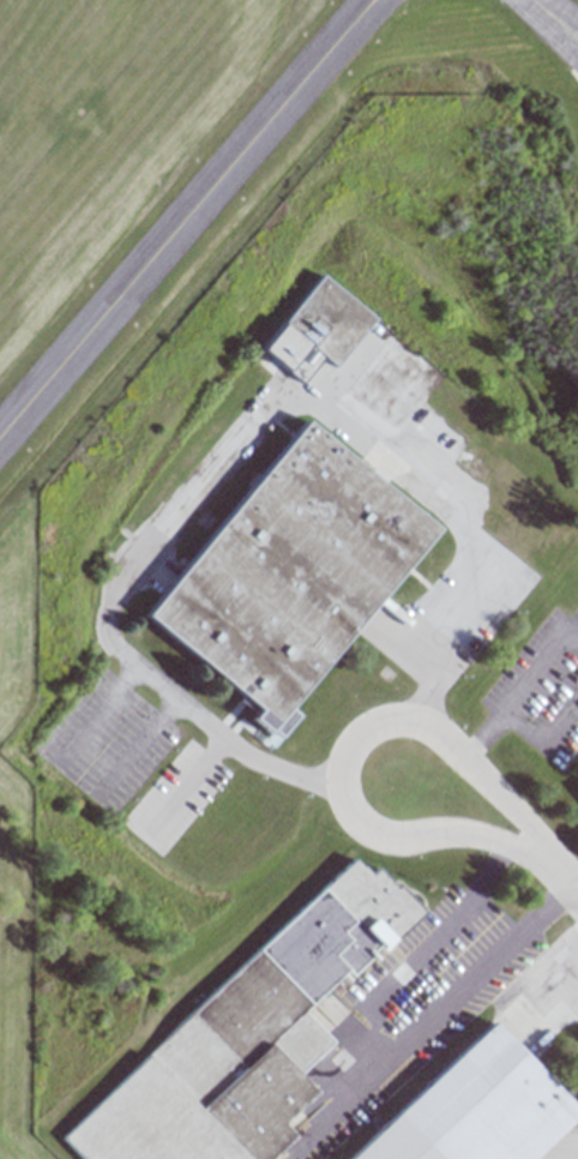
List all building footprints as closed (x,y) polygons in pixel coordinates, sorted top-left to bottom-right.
[(261,352),(284,325),(324,278),(377,323),(336,371),(325,361),(303,388),(261,352)] [(144,618),(306,422),(436,532),(381,597),(384,599),(354,635),(351,633),(288,710),(297,719),(279,740),(281,741),(272,751),(264,744),(272,734),(271,733),(267,737),(251,723),(255,717),(240,704),(243,701),(144,618)] [(294,1139),(272,1158),(78,1158),(62,1142),(355,861),(362,870),(363,869),(372,878),(379,872),(397,890),(399,888),(425,915),(395,944),(392,943),(383,953),(379,949),(373,955),(375,957),(354,979),(348,972),(271,1046),(315,1094),(283,1125),(294,1139)] [(567,1089),(577,1101),(577,1116),(533,1158),(349,1158),(494,1021),(531,1061),(535,1064),(564,1094),(567,1089)]
